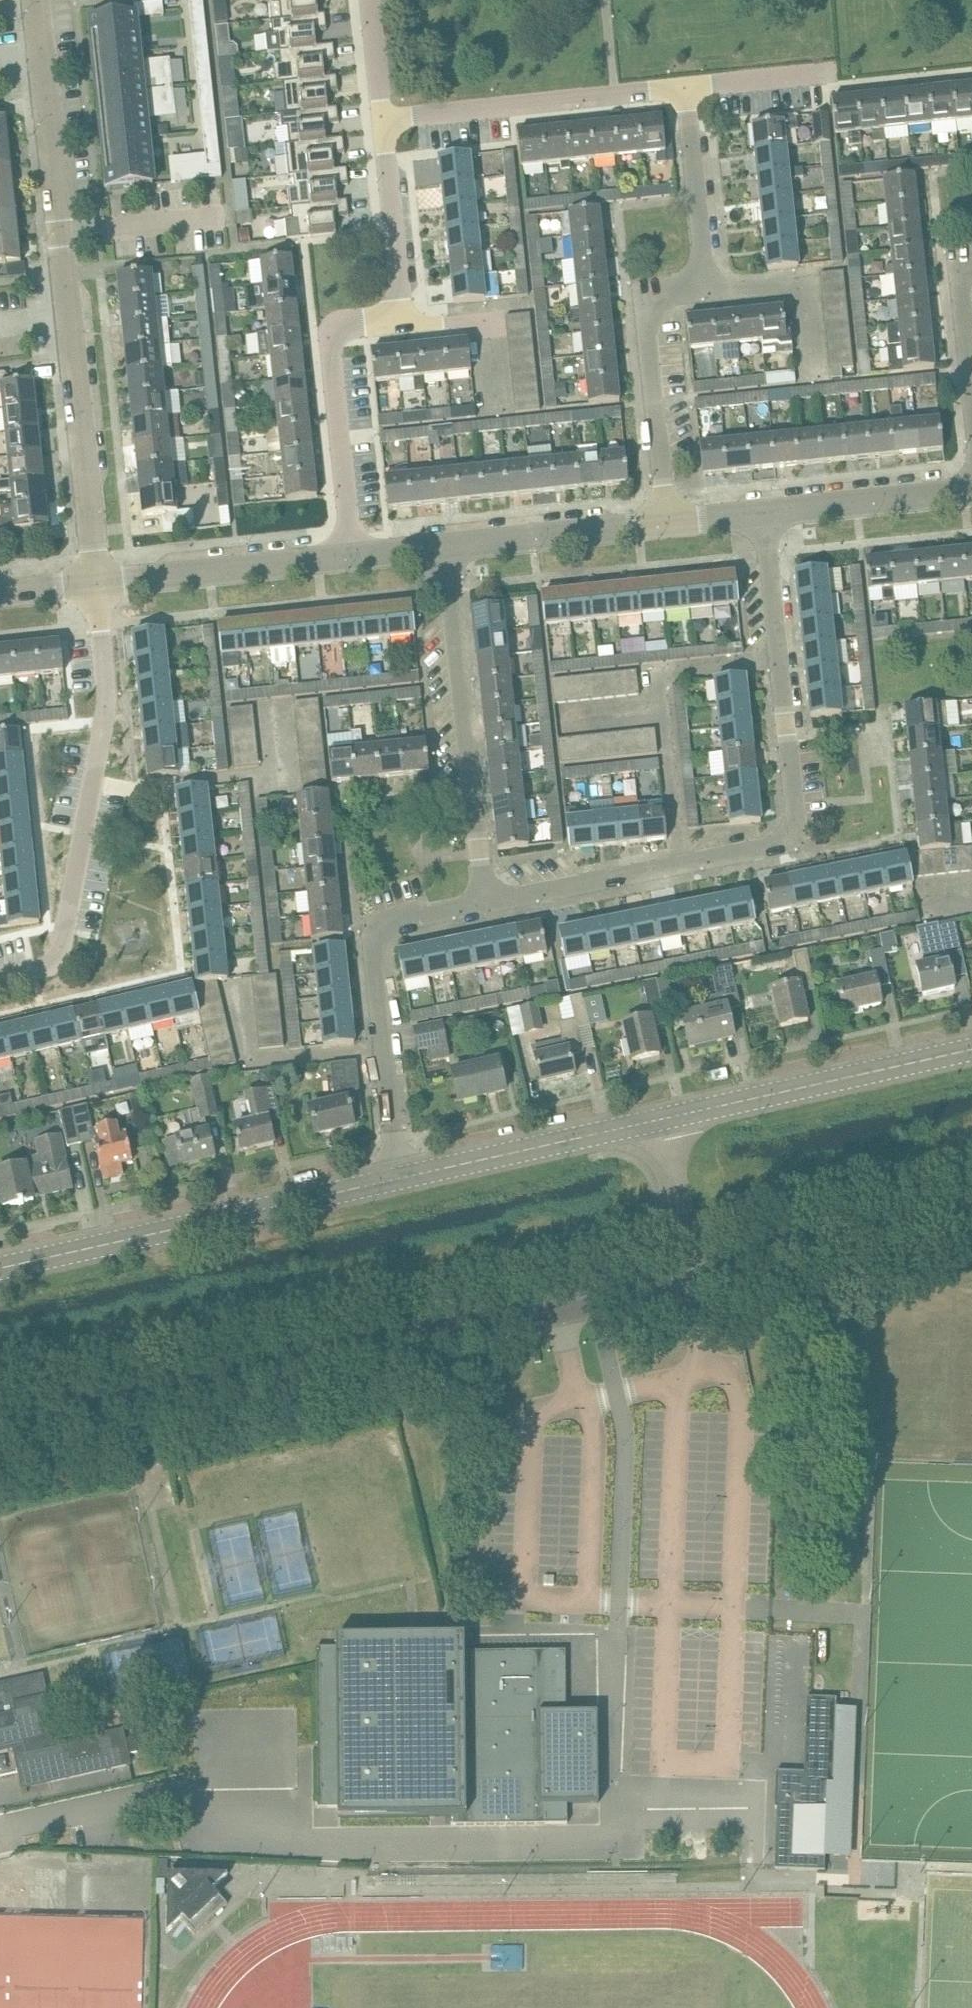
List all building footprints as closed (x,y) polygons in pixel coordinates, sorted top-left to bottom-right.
[(152,16),(164,14),(162,0),(161,0),(151,1),(152,16)] [(205,157),(178,160),(180,180),(180,181),(221,177),(203,0),(189,0),(205,157)] [(318,14),(317,0),(274,0),(274,3),(279,2),(281,18),(271,19),(271,20),(318,15),(318,14)] [(222,10),(214,11),(214,13),(215,23),(227,22),(226,13),(222,10)] [(318,15),(271,20),(272,34),(278,34),(279,50),(316,46),(315,31),(327,30),(325,13),(318,14),(318,15)] [(106,182),(106,190),(135,188),(135,186),(153,184),(145,116),(165,114),(163,88),(165,88),(165,87),(163,87),(160,61),(140,63),(135,14),(90,19),(107,182),(106,182)] [(230,43),(217,44),(219,57),(232,55),(237,55),(236,46),(232,43),(230,43)] [(316,46),(279,50),(281,63),(273,63),(275,83),(283,82),(283,81),(325,77),(325,76),(323,62),(335,60),(333,44),(316,46)] [(233,71),(220,72),(222,88),(223,88),(235,86),(233,71)] [(337,75),(325,76),(325,77),(283,81),(283,82),(286,112),(328,108),(328,107),(326,93),(338,91),(337,75)] [(955,121),(971,119),(971,84),(952,86),(955,121)] [(952,86),(927,89),(931,124),(955,121),(952,86)] [(931,124),(927,89),(904,91),(908,126),(931,124)] [(908,126),(904,91),(880,94),(883,129),(908,126)] [(855,96),(859,131),(872,130),(873,141),(884,140),(883,129),(880,94),(855,96)] [(831,99),(835,134),(848,133),(849,145),(860,144),(859,131),(855,96),(831,99)] [(225,105),(226,117),(238,116),(237,104),(225,105)] [(286,112),(281,112),(282,127),(287,127),(289,142),(289,143),(326,139),(324,124),(339,123),(337,106),(328,107),(328,108),(286,112)] [(815,141),(830,140),(827,112),(812,114),(815,141)] [(755,148),(786,145),(784,131),(798,129),(796,116),(778,118),(779,122),(752,124),(753,134),(749,134),(751,147),(755,147),(755,148)] [(241,117),(225,119),(226,123),(226,128),(239,127),(242,124),(241,117)] [(637,119),(641,154),(657,152),(658,163),(667,162),(662,117),(637,119)] [(8,141),(6,118),(0,118),(0,142),(8,141)] [(613,122),(616,156),(632,155),(632,162),(641,161),(641,154),(637,119),(613,122)] [(616,156),(613,122),(590,124),(593,159),(616,156)] [(593,159),(590,124),(565,127),(569,162),(593,159)] [(167,125),(155,127),(156,137),(168,135),(167,125)] [(565,127),(541,129),(545,164),(569,162),(565,127)] [(545,164),(541,129),(517,132),(521,167),(545,164)] [(289,143),(289,142),(285,143),(289,175),(292,175),(292,174),(334,170),(334,169),(333,155),(345,154),(343,137),(326,139),(289,143)] [(830,140),(815,141),(816,143),(820,142),(823,167),(833,166),(830,140)] [(0,142),(0,166),(11,165),(8,141),(0,142)] [(786,145),(755,148),(757,174),(788,171),(786,145)] [(235,149),(237,162),(249,161),(248,148),(235,149)] [(506,176),(516,175),(513,149),(503,150),(506,176)] [(959,154),(960,164),(971,163),(971,153),(959,154)] [(442,182),(472,179),(470,154),(439,157),(442,182)] [(960,164),(959,154),(934,157),(935,167),(960,164)] [(934,157),(911,159),(912,169),(935,167),(934,157)] [(911,159),(887,162),(888,172),(912,169),(911,159)] [(888,172),(887,162),(863,164),(864,174),(888,172)] [(864,174),(863,164),(839,167),(840,177),(864,174)] [(11,165),(0,166),(0,190),(13,189),(11,165)] [(835,189),(833,166),(823,167),(825,190),(835,189)] [(292,174),(292,175),(294,187),(287,187),(289,206),(338,201),(338,200),(336,186),(348,185),(346,168),(334,169),(334,170),(292,174)] [(760,197),(791,193),(789,179),(804,178),(803,169),(788,171),(757,174),(760,197)] [(518,199),(516,175),(506,176),(508,200),(518,199)] [(886,203),(917,199),(914,175),(883,178),(886,203)] [(475,204),(472,179),(442,182),(444,207),(475,204)] [(843,207),(853,206),(850,182),(840,183),(843,207)] [(669,185),(644,187),(646,198),(670,195),(669,185)] [(644,187),(620,190),(622,200),(646,198),(644,187)] [(0,190),(0,214),(16,213),(13,189),(0,190)] [(838,213),(835,189),(825,190),(828,214),(838,213)] [(622,200),(620,190),(596,192),(597,202),(622,200)] [(246,191),(233,192),(235,212),(248,211),(246,191)] [(597,202),(596,192),(573,195),(574,205),(597,202)] [(791,193),(760,197),(762,221),(793,217),(791,193)] [(574,205),(573,195),(549,198),(550,207),(574,205)] [(550,207),(549,198),(524,200),(525,210),(550,207)] [(338,201),(289,206),(289,207),(291,207),(292,221),(274,222),(276,240),(299,237),(336,233),(334,217),(349,216),(347,199),(338,200),(338,201)] [(518,199),(508,200),(511,223),(521,222),(518,199)] [(917,199),(886,203),(888,227),(919,224),(917,199)] [(477,227),(475,204),(444,207),(447,230),(477,227)] [(856,231),(853,206),(843,207),(845,232),(856,231)] [(572,235),(602,232),(599,208),(569,211),(572,235)] [(16,213),(0,214),(0,238),(18,236),(16,213)] [(840,237),(838,213),(828,214),(830,238),(840,237)] [(529,239),(538,238),(536,216),(527,217),(529,239)] [(793,217),(762,221),(765,245),(796,241),(793,217)] [(523,246),(521,222),(511,223),(513,248),(523,246)] [(919,224),(888,227),(891,251),(922,247),(919,224)] [(243,228),(245,241),(254,240),(253,226),(243,228)] [(477,227),(447,230),(449,255),(480,252),(477,227)] [(856,231),(845,232),(848,255),(858,254),(856,231)] [(604,256),(602,232),(572,235),(574,259),(604,256)] [(0,238),(0,264),(2,263),(2,265),(6,265),(6,263),(21,261),(18,236),(0,238)] [(840,237),(830,238),(833,262),(843,261),(840,237)] [(541,263),(538,238),(529,239),(531,263),(541,263)] [(798,266),(796,241),(765,245),(768,269),(798,266)] [(526,271),(523,246),(513,248),(516,272),(526,271)] [(924,271),(922,247),(891,251),(893,275),(924,271)] [(482,275),(480,252),(449,255),(452,278),(482,275)] [(860,279),(858,254),(848,255),(850,280),(860,279)] [(294,281),(291,256),(260,260),(248,261),(250,285),(263,284),(294,281)] [(604,256),(574,259),(577,283),(607,280),(604,256)] [(543,287),(541,263),(531,263),(534,288),(543,287)] [(221,289),(219,264),(209,265),(212,290),(221,289)] [(197,292),(207,291),(204,266),(195,267),(197,292)] [(821,285),(845,283),(844,270),(820,273),(821,285)] [(120,301),(155,297),(152,271),(117,275),(120,301)] [(526,271),(516,272),(518,295),(528,294),(526,271)] [(927,295),(924,271),(893,275),(896,299),(927,295)] [(485,299),(482,275),(452,278),(454,302),(485,299)] [(863,302),(860,279),(850,280),(853,303),(863,302)] [(607,280),(577,283),(579,306),(609,303),(607,280)] [(294,281),(263,284),(266,308),(296,305),(294,281)] [(845,283),(821,285),(822,297),(846,295),(845,283)] [(546,311),(543,287),(534,288),(536,312),(546,311)] [(221,289),(212,290),(214,314),(224,313),(221,289)] [(207,291),(197,292),(200,316),(209,314),(207,291)] [(846,295),(822,297),(824,309),(848,307),(846,295)] [(929,319),(927,295),(896,299),(898,323),(929,319)] [(157,320),(155,297),(120,301),(122,324),(157,320)] [(865,326),(863,302),(853,303),(855,327),(865,326)] [(609,303),(579,306),(582,330),(612,327),(609,303)] [(296,305),(266,308),(268,332),(299,329),(296,305)] [(759,310),(762,340),(771,340),(772,353),(792,351),(790,331),(785,332),(783,307),(759,310)] [(848,307),(824,309),(825,321),(849,319),(848,307)] [(762,340),(759,310),(735,312),(738,343),(762,340)] [(546,311),(536,312),(539,334),(548,333),(546,311)] [(735,312),(711,315),(714,345),(727,344),(729,360),(740,359),(738,343),(735,312)] [(224,313),(214,314),(217,338),(226,337),(224,313)] [(507,327),(532,325),(531,313),(505,315),(507,327)] [(212,338),(209,314),(200,316),(202,340),(212,338)] [(714,345),(711,315),(686,317),(690,348),(714,345)] [(125,348),(160,344),(170,343),(167,319),(157,320),(122,324),(125,348)] [(850,331),(849,319),(825,321),(826,333),(850,331)] [(929,319),(898,323),(887,324),(890,347),(901,346),(932,343),(929,319)] [(532,325),(507,327),(508,339),(533,337),(532,325)] [(868,350),(865,326),(855,327),(858,351),(868,350)] [(612,327),(582,330),(584,354),(614,351),(612,327)] [(299,329),(268,332),(258,333),(261,357),(271,356),(301,352),(299,329)] [(852,343),(850,331),(826,333),(827,345),(852,343)] [(548,333),(539,334),(541,359),(551,358),(548,333)] [(229,360),(226,337),(217,338),(219,361),(229,360)] [(533,337),(508,339),(509,351),(535,349),(533,337)] [(212,338),(202,340),(205,363),(214,362),(212,338)] [(468,340),(443,343),(446,374),(471,371),(468,340)] [(160,344),(125,348),(127,372),(162,368),(172,367),(170,343),(160,344)] [(443,343),(420,345),(423,376),(446,374),(443,343)] [(852,343),(827,345),(829,357),(853,355),(852,343)] [(934,368),(932,343),(901,346),(890,347),(887,348),(889,372),(934,368)] [(420,345),(396,348),(399,379),(414,377),(415,392),(425,391),(423,376),(420,345)] [(399,379),(396,348),(371,350),(374,381),(399,379)] [(535,349),(509,351),(510,364),(536,361),(535,349)] [(870,374),(868,350),(858,351),(861,375),(870,374)] [(614,351),(584,354),(587,378),(617,375),(614,351)] [(304,376),(301,352),(271,356),(273,379),(304,376)] [(853,355),(829,357),(830,369),(841,368),(854,367),(853,355)] [(551,358),(541,359),(544,383),(553,382),(551,358)] [(231,384),(229,360),(219,361),(222,385),(231,384)] [(536,361),(510,364),(511,376),(537,373),(536,361)] [(214,362),(205,363),(207,387),(217,386),(214,362)] [(165,390),(162,368),(127,372),(130,394),(165,390)] [(841,368),(830,369),(831,378),(842,377),(841,368)] [(36,405),(33,381),(19,382),(19,381),(14,381),(14,383),(6,384),(4,372),(0,372),(0,395),(1,394),(2,408),(36,405)] [(794,372),(766,375),(767,385),(795,382),(794,372)] [(537,373),(511,376),(513,388),(538,385),(537,373)] [(204,374),(195,375),(196,387),(206,386),(204,374)] [(912,376),(913,386),(936,384),(935,374),(912,376)] [(620,401),(617,375),(587,378),(589,404),(620,401)] [(767,385),(766,375),(742,378),(744,387),(767,385)] [(304,376),(273,379),(276,403),(307,400),(304,376)] [(912,376),(888,379),(889,389),(913,386),(912,376)] [(742,378),(719,380),(720,390),(744,387),(742,378)] [(888,379),(864,381),(865,391),(889,389),(888,379)] [(720,390),(719,380),(693,383),(694,393),(720,390)] [(864,381),(840,384),(841,394),(865,391),(864,381)] [(556,407),(553,382),(544,383),(547,408),(556,407)] [(234,408),(231,384),(222,385),(224,409),(234,408)] [(565,384),(555,385),(557,398),(566,397),(565,384)] [(841,394),(840,384),(816,386),(817,396),(841,394)] [(540,397),(538,385),(513,388),(514,400),(540,397)] [(217,386),(207,387),(210,411),(219,410),(217,386)] [(817,396),(816,386),(792,389),(793,399),(817,396)] [(792,389),(768,391),(769,401),(793,399),(792,389)] [(165,390),(130,394),(132,419),(167,415),(165,390)] [(769,401),(768,391),(744,394),(745,403),(769,401)] [(745,403),(744,394),(721,396),(722,406),(729,405),(730,416),(746,414),(745,403)] [(722,406),(721,396),(695,399),(696,409),(722,406)] [(540,397),(514,400),(515,412),(541,409),(540,397)] [(309,424),(307,400),(276,403),(278,427),(309,424)] [(36,405),(2,408),(5,432),(38,428),(36,405)] [(896,454),(915,452),(919,452),(916,421),(915,421),(904,422),(902,405),(891,406),(893,423),(896,454)] [(475,406),(450,409),(451,419),(476,416),(475,406)] [(621,417),(620,407),(616,407),(596,409),(596,411),(597,419),(621,417)] [(236,431),(234,408),(224,409),(227,432),(236,431)] [(450,409),(427,411),(427,421),(451,419),(450,409)] [(221,433),(219,410),(210,411),(212,433),(221,433)] [(427,411),(402,414),(403,424),(427,421),(427,411)] [(572,413),(573,423),(597,421),(597,419),(596,411),(572,413)] [(573,423),(572,413),(547,416),(549,426),(573,423)] [(132,419),(135,441),(170,438),(180,437),(177,414),(167,415),(132,419)] [(403,424),(402,414),(378,416),(379,426),(403,424)] [(549,426),(547,416),(524,418),(525,428),(549,426)] [(525,428),(524,418),(500,421),(501,431),(525,428)] [(916,421),(919,452),(943,449),(939,419),(916,421)] [(500,421),(476,424),(477,434),(501,431),(500,421)] [(893,423),(868,426),(872,457),(896,454),(893,423)] [(312,447),(309,424),(278,427),(266,428),(268,452),(281,451),(312,447)] [(476,424),(452,426),(453,436),(477,434),(476,424)] [(453,436),(452,426),(428,429),(429,439),(453,436)] [(868,426),(844,429),(847,459),(872,457),(868,426)] [(38,428),(5,432),(8,456),(41,452),(38,428)] [(429,439),(428,429),(403,431),(405,441),(429,439)] [(844,429),(821,431),(824,462),(847,459),(844,429)] [(239,455),(236,431),(227,432),(229,456),(239,455)] [(405,441),(403,431),(380,434),(381,444),(405,441)] [(824,462),(821,431),(796,434),(800,464),(824,462)] [(224,457),(221,433),(212,433),(215,458),(224,457)] [(796,434),(772,436),(776,467),(800,464),(796,434)] [(776,467),(772,436),(749,439),(752,469),(776,467)] [(170,438),(135,441),(137,466),(172,462),(170,438)] [(752,469),(749,439),(726,441),(729,472),(752,469)] [(729,472),(726,441),(700,444),(703,474),(729,472)] [(312,447),(281,451),(283,475),(314,472),(312,447)] [(41,452),(8,456),(10,480),(44,476),(41,452)] [(601,454),(604,485),(628,483),(625,452),(601,454)] [(604,485),(601,454),(576,457),(580,488),(604,485)] [(241,479),(239,455),(229,456),(232,480),(241,479)] [(227,481),(224,457),(215,458),(217,482),(227,481)] [(580,488),(576,457),(552,459),(555,490),(580,488)] [(555,490),(552,459),(528,462),(532,493),(555,490)] [(172,462),(137,466),(140,490),(175,486),(172,462)] [(532,493),(528,462),(504,464),(508,495),(532,493)] [(508,495),(504,464),(480,467),(483,498),(508,495)] [(480,467),(456,469),(460,500),(483,498),(480,467)] [(456,469),(432,472),(435,503),(460,500),(456,469)] [(314,472),(283,475),(286,500),(317,497),(314,472)] [(432,472),(408,474),(411,505),(435,503),(432,472)] [(411,505),(408,474),(385,477),(388,508),(411,505)] [(44,476),(10,480),(0,481),(0,490),(11,489),(13,504),(46,500),(44,476)] [(244,505),(241,479),(232,480),(234,506),(244,505)] [(229,507),(227,481),(217,482),(220,508),(229,507)] [(175,486),(140,490),(143,515),(161,513),(163,532),(195,528),(193,509),(177,510),(175,486)] [(3,520),(0,520),(0,542),(22,540),(21,528),(30,527),(30,528),(34,528),(34,527),(49,525),(46,500),(13,504),(13,508),(2,509),(3,520)] [(960,549),(963,580),(971,579),(971,548),(960,549)] [(963,580),(960,549),(937,552),(940,583),(963,580)] [(940,583),(937,552),(913,554),(916,585),(940,583)] [(913,554),(888,557),(892,588),(916,585),(913,554)] [(892,588),(888,557),(865,559),(868,590),(882,589),(883,603),(894,602),(892,588)] [(852,592),(862,591),(860,565),(850,566),(852,592)] [(798,598),(829,594),(826,568),(795,572),(798,598)] [(735,573),(711,575),(714,606),(736,604),(738,604),(735,573)] [(714,606),(711,575),(686,578),(689,609),(714,606)] [(686,578),(662,581),(665,611),(689,609),(686,578)] [(662,581),(639,583),(642,614),(665,611),(662,581)] [(639,583),(615,586),(618,617),(642,614),(639,583)] [(618,617),(615,586),(590,588),(593,619),(618,617)] [(590,588),(566,591),(570,622),(593,619),(590,588)] [(570,622),(566,591),(542,593),(545,624),(570,622)] [(865,614),(862,591),(852,592),(855,615),(865,614)] [(829,594),(798,598),(801,621),(831,618),(829,594)] [(530,628),(540,627),(537,602),(527,603),(530,628)] [(411,603),(386,606),(389,637),(414,634),(411,603)] [(736,604),(714,606),(715,620),(738,618),(736,604)] [(389,637),(386,606),(363,609),(366,639),(389,637)] [(475,634),(505,630),(503,606),(472,609),(475,634)] [(363,609),(339,611),(343,642),(366,639),(363,609)] [(339,611),(316,614),(319,644),(343,642),(339,611)] [(319,644),(316,614),(291,616),(294,647),(319,644)] [(865,614),(855,615),(857,640),(867,639),(865,614)] [(294,647),(291,616),(267,619),(271,650),(294,647)] [(834,643),(831,618),(801,621),(803,646),(834,643)] [(271,650),(267,619),(243,621),(247,652),(271,650)] [(967,620),(944,622),(945,632),(968,630),(967,620)] [(243,621),(219,624),(222,655),(224,668),(239,666),(238,653),(247,652),(243,621)] [(944,622),(920,624),(921,634),(945,632),(944,622)] [(921,634),(920,624),(896,627),(897,637),(921,634)] [(205,650),(215,649),(213,625),(203,626),(205,650)] [(542,650),(540,627),(530,628),(532,651),(542,650)] [(897,637),(896,627),(872,629),(873,639),(897,637)] [(135,657),(166,654),(164,630),(133,633),(135,657)] [(505,630),(475,634),(477,657),(508,654),(505,630)] [(870,663),(867,639),(857,640),(860,664),(870,663)] [(60,641),(36,643),(39,674),(63,672),(60,641)] [(36,643),(11,646),(15,677),(39,674),(36,643)] [(718,645),(719,655),(743,653),(741,643),(718,645)] [(834,643),(803,646),(806,669),(837,666),(834,643)] [(718,645),(693,648),(695,658),(719,655),(718,645)] [(0,647),(0,678),(15,677),(11,646),(0,647)] [(693,648),(670,650),(671,660),(695,658),(693,648)] [(215,649),(205,650),(208,674),(218,673),(215,649)] [(542,650),(532,651),(535,676),(545,675),(542,650)] [(671,660),(670,650),(646,653),(647,663),(671,660)] [(646,653),(622,656),(623,665),(647,663),(646,653)] [(166,654),(135,657),(138,681),(169,678),(166,654)] [(510,678),(508,654),(477,657),(480,682),(510,678)] [(622,656),(598,658),(599,668),(623,665),(622,656)] [(599,668),(598,658),(574,661),(575,671),(599,668)] [(575,671),(574,661),(550,663),(551,673),(575,671)] [(872,687),(870,663),(860,664),(862,688),(872,687)] [(839,690),(837,666),(806,669),(808,693),(839,690)] [(624,672),(626,696),(639,694),(636,670),(624,672)] [(393,674),(395,685),(419,682),(418,672),(393,674)] [(624,672),(612,673),(614,697),(626,696),(624,672)] [(218,673),(208,674),(210,697),(221,696),(218,673)] [(614,697),(612,673),(600,674),(602,698),(614,697)] [(393,674),(370,677),(371,687),(395,685),(393,674)] [(600,674),(588,675),(590,700),(602,698),(600,674)] [(547,697),(545,675),(535,676),(537,698),(547,697)] [(588,675),(576,677),(578,701),(590,700),(588,675)] [(717,704),(748,701),(745,676),(715,679),(717,704)] [(371,687),(370,677),(347,679),(348,690),(371,687)] [(564,678),(566,702),(578,701),(576,677),(564,678)] [(171,702),(169,678),(138,681),(141,705),(171,702)] [(513,701),(510,678),(480,682),(482,704),(513,701)] [(551,679),(554,703),(566,702),(564,678),(551,679)] [(348,690),(347,679),(323,681),(324,692),(348,690)] [(324,692),(323,681),(298,684),(300,695),(324,692)] [(676,708),(686,707),(683,683),(673,684),(676,708)] [(300,695),(298,684),(274,686),(276,697),(300,695)] [(276,697),(274,686),(251,689),(252,699),(276,697)] [(414,688),(395,690),(396,700),(409,699),(421,697),(420,687),(414,688)] [(875,709),(872,687),(862,688),(865,711),(875,709)] [(252,699),(251,689),(226,691),(227,702),(252,699)] [(395,690),(372,693),(373,703),(396,700),(395,690)] [(841,713),(839,690),(808,693),(811,716),(841,713)] [(372,693),(348,695),(349,705),(373,703),(372,693)] [(348,695),(323,698),(324,708),(349,705),(348,695)] [(223,720),(221,696),(210,697),(213,721),(223,720)] [(547,697),(537,698),(540,722),(550,721),(547,697)] [(295,713),(320,710),(318,698),(294,701),(295,713)] [(516,725),(513,701),(482,704),(485,729),(516,725)] [(748,701),(717,704),(720,729),(751,725),(748,701)] [(171,702),(141,705),(143,729),(174,726),(171,702)] [(907,732),(938,728),(935,703),(905,706),(907,732)] [(229,720),(254,717),(253,705),(228,707),(229,720)] [(688,732),(686,707),(676,708),(678,733),(688,732)] [(67,709),(43,711),(44,721),(68,719),(67,709)] [(348,709),(338,710),(339,717),(348,716),(348,709)] [(320,710),(295,713),(296,725),(321,722),(320,710)] [(43,711),(18,714),(20,724),(44,721),(43,711)] [(0,716),(0,726),(20,724),(18,714),(0,716)] [(254,717),(229,720),(230,732),(255,729),(254,717)] [(223,720),(213,721),(216,746),(226,745),(223,720)] [(550,721),(540,722),(543,746),(553,745),(550,721)] [(321,722),(296,725),(298,737),(322,734),(321,722)] [(143,729),(146,753),(177,749),(188,748),(186,724),(174,726),(143,729)] [(518,749),(516,725),(485,729),(487,752),(518,749)] [(753,749),(751,725),(720,729),(722,752),(753,749)] [(655,728),(643,730),(645,754),(657,753),(655,728)] [(941,751),(938,728),(907,732),(910,755),(941,751)] [(255,729),(230,732),(232,744),(256,741),(255,729)] [(22,754),(19,730),(0,732),(0,756),(22,754)] [(645,754),(643,730),(631,731),(633,755),(645,754)] [(633,755),(631,731),(618,732),(621,757),(633,755)] [(621,757),(618,732),(606,734),(609,758),(621,757)] [(691,755),(688,732),(678,733),(681,757),(691,755)] [(322,734),(298,737),(299,749),(324,746),(322,734)] [(609,758),(606,734),(594,735),(597,759),(609,758)] [(380,777),(404,774),(401,743),(387,745),(386,735),(376,736),(377,746),(380,777)] [(594,735),(582,736),(585,761),(597,759),(594,735)] [(585,761),(582,736),(570,738),(573,762),(585,761)] [(573,762),(570,738),(558,739),(561,763),(573,762)] [(258,754),(256,741),(232,744),(233,756),(258,754)] [(401,743),(404,774),(429,772),(426,741),(401,743)] [(228,769),(226,745),(216,746),(218,770),(228,769)] [(553,745),(543,746),(545,770),(555,769),(553,745)] [(325,758),(324,746),(299,749),(301,761),(325,758)] [(377,746),(354,749),(357,779),(380,777),(377,746)] [(177,749),(146,753),(148,778),(179,774),(177,749)] [(357,779),(354,749),(329,751),(332,782),(357,779)] [(521,773),(518,749),(487,752),(490,776),(521,773)] [(753,749),(722,752),(725,776),(756,772),(753,749)] [(943,776),(941,751),(910,755),(912,779),(943,776)] [(22,754),(0,756),(0,781),(24,778),(22,754)] [(258,754),(233,756),(234,768),(259,766),(258,754)] [(693,779),(691,755),(681,757),(683,780),(693,779)] [(327,770),(325,758),(301,761),(302,773),(327,770)] [(658,759),(633,761),(634,770),(659,768),(658,759)] [(634,770),(633,761),(609,763),(610,773),(634,770)] [(610,773),(609,763),(585,765),(586,775),(610,773)] [(586,775),(585,765),(561,767),(562,777),(586,775)] [(558,792),(555,769),(545,770),(548,793),(558,792)] [(328,783),(327,770),(302,773),(303,786),(328,783)] [(758,797),(756,772),(725,776),(727,800),(758,797)] [(523,796),(521,773),(490,776),(492,799),(523,796)] [(943,776),(912,779),(915,803),(946,799),(943,776)] [(24,778),(0,781),(0,805),(27,802),(24,778)] [(693,779),(683,780),(686,804),(696,803),(693,779)] [(241,807),(251,806),(248,782),(238,783),(241,807)] [(179,814),(210,811),(207,787),(176,790),(179,814)] [(300,819),(331,816),(328,792),(297,795),(300,819)] [(560,816),(558,792),(548,793),(550,818),(560,816)] [(526,820),(523,796),(492,799),(495,824),(526,820)] [(761,821),(758,797),(727,800),(730,824),(761,821)] [(258,824),(269,823),(266,798),(256,799),(258,824)] [(946,799),(915,803),(917,827),(948,824),(946,799)] [(638,812),(641,842),(667,839),(663,808),(648,810),(647,801),(638,802),(638,812)] [(0,805),(0,829),(29,826),(27,802),(0,805)] [(698,827),(696,803),(686,804),(688,828),(698,827)] [(254,830),(251,806),(241,807),(244,831),(254,830)] [(210,811),(179,814),(181,838),(212,835),(210,811)] [(638,812),(614,814),(617,844),(641,842),(638,812)] [(614,814),(590,817),(593,847),(617,844),(614,814)] [(333,840),(331,816),(300,819),(302,843),(333,840)] [(563,842),(560,816),(550,818),(553,843),(563,842)] [(593,847),(590,817),(566,819),(570,849),(593,847)] [(529,846),(526,820),(495,824),(498,849),(529,846)] [(269,823),(258,824),(261,848),(271,847),(269,823)] [(917,827),(920,851),(932,849),(944,848),(956,847),(963,846),(960,823),(948,824),(917,827)] [(0,829),(0,851),(0,853),(32,850),(29,826),(0,829)] [(256,853),(254,830),(244,831),(246,854),(256,853)] [(212,835),(181,838),(184,861),(215,858),(212,835)] [(333,840),(302,843),(305,868),(336,864),(333,840)] [(963,846),(956,847),(959,872),(971,871),(969,845),(963,846)] [(274,871),(271,847),(261,848),(264,872),(274,871)] [(959,872),(956,847),(944,848),(947,873),(959,872)] [(944,848),(932,849),(935,875),(947,873),(944,848)] [(932,849),(920,851),(923,876),(935,875),(932,849)] [(32,850),(0,853),(3,877),(34,874),(32,850)] [(923,876),(920,851),(906,853),(911,877),(923,876)] [(259,878),(256,853),(246,854),(249,879),(259,878)] [(906,853),(880,859),(887,890),(912,884),(911,877),(906,853)] [(217,882),(215,858),(184,861),(187,885),(217,882)] [(880,859),(857,864),(864,895),(887,890),(880,859)] [(336,864),(305,868),(307,892),(338,888),(336,864)] [(864,895),(857,864),(833,869),(840,900),(864,895)] [(833,869),(810,873),(817,905),(840,900),(833,869)] [(276,895),(274,871),(264,872),(266,896),(276,895)] [(817,905),(810,873),(787,878),(793,910),(817,905)] [(37,898),(34,874),(3,877),(5,901),(37,898)] [(259,878),(249,879),(251,903),(261,901),(259,878)] [(793,910),(787,878),(764,883),(770,915),(793,910)] [(217,882),(187,885),(189,909),(220,906),(217,882)] [(341,912),(338,888),(307,892),(310,916),(341,912)] [(749,892),(724,896),(730,927),(755,923),(749,892)] [(276,895),(266,896),(269,920),(279,919),(276,895)] [(724,896),(701,901),(707,932),(730,927),(724,896)] [(5,901),(7,916),(0,917),(0,927),(40,923),(37,898),(5,901)] [(264,926),(261,901),(251,903),(254,927),(264,926)] [(701,901),(677,906),(683,937),(707,932),(701,901)] [(220,906),(189,909),(192,933),(223,930),(220,906)] [(683,937),(677,906),(653,911),(660,942),(683,937)] [(653,911),(629,915),(636,946),(660,942),(653,911)] [(918,911),(898,915),(900,924),(920,920),(918,911)] [(341,912),(310,916),(312,940),(343,936),(341,912)] [(636,946),(629,915),(606,920),(612,951),(636,946)] [(869,921),(871,930),(894,926),(892,916),(869,921)] [(279,919),(269,920),(271,944),(281,943),(279,919)] [(612,951),(606,920),(582,925),(588,956),(612,951)] [(926,964),(917,966),(923,995),(955,987),(948,958),(946,959),(946,954),(962,951),(955,920),(937,924),(941,943),(923,947),(926,964)] [(845,925),(847,935),(871,930),(869,921),(845,925)] [(541,923),(516,928),(523,958),(547,953),(541,923)] [(588,956),(582,925),(559,929),(565,960),(588,956)] [(822,930),(824,940),(847,935),(845,925),(822,930)] [(267,950),(264,926),(254,927),(257,951),(267,950)] [(523,958),(516,928),(493,933),(499,963),(523,958)] [(225,954),(223,930),(192,933),(194,957),(225,954)] [(799,935),(801,945),(824,940),(822,930),(799,935)] [(499,963),(493,933),(469,938),(475,968),(499,963)] [(775,940),(777,950),(801,945),(799,935),(775,940)] [(469,938),(445,943),(451,973),(475,968),(469,938)] [(451,973),(445,943),(422,947),(428,977),(451,973)] [(735,948),(737,958),(761,953),(759,943),(735,948)] [(316,974),(347,970),(344,945),(313,949),(316,974)] [(428,977),(422,947),(399,952),(405,982),(428,977)] [(711,953),(713,963),(737,958),(735,948),(711,953)] [(890,984),(886,964),(882,948),(868,951),(874,978),(837,986),(843,1012),(881,1004),(877,987),(890,984)] [(283,977),(293,976),(291,962),(296,962),(295,955),(311,953),(311,949),(290,951),(280,952),(283,977)] [(815,989),(810,970),(806,949),(792,953),(798,983),(772,989),(781,1026),(808,1020),(802,992),(815,989)] [(267,950),(257,951),(259,976),(269,974),(267,950)] [(687,958),(689,968),(713,963),(711,953),(687,958)] [(228,979),(225,954),(194,957),(197,982),(217,980),(228,979)] [(664,963),(666,972),(689,968),(687,958),(664,963)] [(640,967),(642,977),(666,972),(664,963),(640,967)] [(712,968),(718,993),(704,996),(707,1009),(682,1015),(690,1047),(733,1037),(727,1010),(742,1006),(732,963),(712,968)] [(616,972),(618,982),(642,977),(640,967),(616,972)] [(349,993),(347,970),(316,974),(318,997),(349,993)] [(593,977),(595,987),(618,982),(616,972),(593,977)] [(269,974),(259,976),(252,976),(253,988),(278,986),(276,974),(269,974)] [(295,999),(293,976),(283,977),(285,1000),(295,999)] [(569,982),(571,992),(595,987),(593,977),(569,982)] [(663,1011),(662,1004),(656,980),(656,978),(642,981),(650,1016),(623,1022),(632,1060),(659,1054),(653,1026),(666,1023),(663,1011)] [(666,978),(656,980),(662,1004),(663,1011),(673,1009),(670,993),(666,978)] [(197,982),(192,983),(195,997),(220,992),(217,980),(197,982)] [(195,997),(192,983),(169,989),(176,1018),(199,1013),(198,1009),(195,997)] [(529,989),(531,999),(560,993),(558,983),(529,989)] [(279,998),(278,986),(253,988),(254,1000),(279,998)] [(176,1018),(169,989),(145,994),(152,1024),(176,1018)] [(531,999),(529,989),(505,994),(507,1003),(531,999)] [(220,992),(195,997),(198,1009),(222,1003),(220,992)] [(349,993),(318,997),(321,1022),(352,1018),(349,993)] [(563,1040),(532,1047),(534,1056),(536,1062),(540,1082),(575,1074),(570,1054),(583,1051),(578,1028),(589,1025),(585,1005),(582,993),(570,996),(575,1018),(559,1021),(563,1040)] [(145,994),(122,1000),(129,1029),(152,1024),(145,994)] [(505,994),(481,998),(483,1008),(507,1003),(505,994)] [(279,998),(254,1000),(256,1012),(280,1010),(279,998)] [(483,1008),(481,998),(458,1003),(460,1013),(483,1008)] [(298,1024),(295,999),(285,1000),(288,1025),(298,1024)] [(129,1029),(122,1000),(99,1005),(106,1035),(129,1029)] [(222,1003),(198,1009),(199,1013),(201,1021),(225,1015),(222,1003)] [(460,1013),(458,1003),(434,1008),(436,1017),(460,1013)] [(99,1005),(75,1011),(82,1040),(106,1035),(99,1005)] [(523,1009),(529,1032),(541,1029),(535,1006),(523,1009)] [(436,1017),(434,1008),(411,1012),(413,1022),(436,1017)] [(282,1022),(280,1010),(256,1012),(257,1025),(282,1022)] [(75,1011),(52,1016),(59,1046),(82,1040),(75,1011)] [(225,1015),(201,1021),(204,1033),(228,1027),(225,1015)] [(52,1016),(28,1022),(35,1051),(59,1046),(52,1016)] [(352,1018),(321,1022),(324,1046),(354,1042),(352,1018)] [(35,1051),(28,1022),(5,1027),(12,1057),(35,1051)] [(282,1022),(257,1025),(258,1037),(283,1034),(282,1022)] [(433,1024),(414,1028),(416,1041),(418,1050),(426,1048),(446,1044),(442,1022),(433,1024)] [(298,1024),(288,1025),(290,1049),(300,1048),(298,1024)] [(0,1029),(0,1059),(12,1057),(5,1027),(0,1029)] [(231,1039),(228,1027),(204,1033),(206,1044),(231,1039)] [(283,1034),(258,1037),(259,1049),(284,1046),(283,1034)] [(234,1051),(231,1039),(206,1044),(209,1056),(234,1051)] [(234,1051),(209,1056),(210,1060),(212,1068),(236,1062),(234,1051)] [(210,1060),(187,1065),(189,1077),(213,1071),(212,1068),(210,1060)] [(334,1101),(309,1107),(315,1134),(354,1125),(352,1117),(362,1115),(356,1060),(330,1063),(334,1101)] [(498,1060),(452,1071),(458,1101),(505,1090),(498,1060)] [(189,1077),(187,1065),(163,1070),(166,1082),(189,1077)] [(143,1088),(140,1076),(138,1076),(136,1069),(115,1074),(117,1081),(116,1081),(119,1093),(143,1088)] [(163,1070),(140,1076),(143,1088),(166,1082),(163,1070)] [(269,1070),(259,1072),(263,1077),(266,1080),(272,1081),(269,1070)] [(208,1075),(191,1079),(199,1110),(189,1112),(195,1133),(178,1138),(178,1139),(164,1142),(170,1167),(184,1164),(184,1165),(214,1158),(204,1118),(218,1114),(208,1075)] [(119,1093),(116,1081),(93,1087),(96,1099),(119,1093)] [(93,1087),(70,1092),(72,1104),(96,1099),(93,1087)] [(253,1118),(253,1121),(235,1125),(241,1151),(274,1143),(268,1117),(280,1114),(273,1088),(245,1095),(247,1102),(248,1102),(252,1118),(253,1118)] [(70,1092),(46,1098),(49,1110),(72,1104),(70,1092)] [(0,1099),(0,1115),(1,1121),(26,1115),(23,1103),(12,1106),(10,1097),(0,1099)] [(46,1098),(23,1103),(26,1115),(49,1110),(46,1098)] [(126,1132),(119,1134),(116,1123),(93,1128),(87,1104),(73,1107),(81,1143),(95,1140),(103,1179),(123,1174),(121,1163),(133,1160),(126,1132)] [(73,1107),(59,1110),(63,1126),(68,1146),(81,1143),(73,1107)] [(0,1170),(0,1192),(3,1205),(3,1207),(34,1200),(32,1193),(52,1189),(53,1192),(72,1187),(67,1168),(60,1136),(37,1141),(40,1155),(24,1158),(26,1165),(0,1170)] [(464,1635),(336,1636),(336,1646),(316,1646),(318,1807),(338,1807),(338,1816),(453,1815),(453,1823),(451,1823),(451,1824),(567,1823),(567,1803),(598,1803),(597,1712),(566,1712),(565,1664),(560,1664),(560,1650),(464,1651),(464,1635)] [(190,1675),(184,1639),(114,1650),(120,1686),(190,1675)] [(25,1740),(27,1751),(32,1750),(35,1764),(47,1762),(51,1780),(131,1762),(129,1753),(137,1751),(134,1737),(124,1740),(122,1730),(57,1745),(41,1675),(11,1682),(13,1691),(0,1694),(0,1746),(25,1740)] [(774,1868),(824,1870),(828,1784),(850,1785),(850,1783),(832,1783),(835,1707),(853,1708),(853,1707),(836,1707),(836,1698),(807,1696),(804,1771),(776,1770),(775,1807),(777,1807),(774,1868)] [(151,1916),(152,1856),(119,1855),(119,1883),(136,1883),(135,1906),(95,1906),(95,1915),(151,1916)] [(168,1875),(167,1888),(183,1874),(171,1873),(169,1873),(168,1873),(168,1875)] [(183,1874),(167,1888),(167,1933),(181,1920),(194,1934),(208,1921),(207,1920),(212,1915),(213,1916),(227,1903),(213,1888),(227,1875),(183,1874)]
